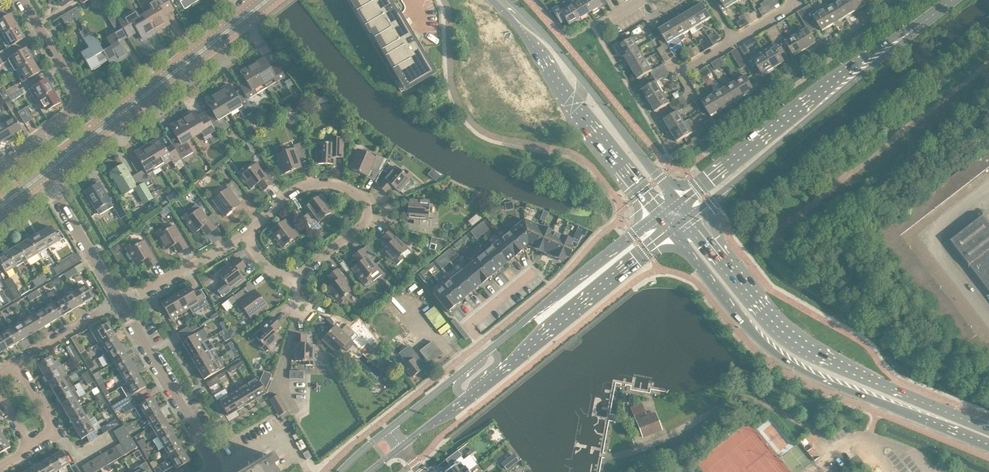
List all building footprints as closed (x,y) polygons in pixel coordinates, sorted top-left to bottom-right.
[(145,13),(156,32),(163,28),(162,27),(169,23),(162,12),(171,7),(167,0),(151,0),(147,2),(151,9),(145,13)] [(184,9),(199,0),(179,0),(180,2),(180,1),(184,9)] [(401,91),(405,89),(432,74),(431,73),(436,70),(395,0),(347,0),(401,91)] [(579,18),(571,4),(569,0),(567,0),(565,1),(564,4),(566,7),(560,11),(558,7),(556,6),(553,8),(553,10),(560,22),(565,19),(568,25),(568,24),(568,25),(571,25),(575,23),(576,20),(575,19),(577,18),(578,19),(579,18)] [(579,18),(587,14),(586,13),(588,12),(589,12),(590,11),(583,0),(578,0),(571,4),(579,18)] [(602,6),(601,5),(600,3),(605,0),(583,0),(590,11),(591,11),(592,13),(598,9),(597,7),(597,6),(599,5),(599,6),(601,5),(602,7),(602,6)] [(716,1),(723,13),(727,10),(726,9),(736,2),(735,0),(718,0),(716,1)] [(765,1),(771,11),(780,6),(776,0),(773,0),(772,1),(771,0),(764,0),(765,1)] [(844,17),(855,11),(848,0),(840,0),(835,3),(844,17)] [(855,11),(866,4),(863,0),(848,0),(855,11)] [(766,14),(771,11),(765,1),(760,4),(762,7),(766,14)] [(702,2),(691,9),(700,24),(711,17),(702,2)] [(833,24),(844,17),(835,3),(829,6),(827,3),(822,6),(824,9),(833,24)] [(822,30),(833,24),(824,9),(822,6),(813,11),(809,4),(802,8),(810,22),(814,28),(819,25),(822,30)] [(76,16),(78,19),(83,16),(77,6),(61,15),(64,22),(76,16)] [(109,48),(103,51),(102,52),(108,60),(111,66),(128,56),(119,41),(127,37),(109,8),(104,11),(116,32),(106,38),(110,45),(109,48)] [(810,22),(802,8),(797,11),(807,28),(796,34),(805,49),(816,42),(809,31),(814,28),(810,22)] [(691,9),(680,15),(689,30),(695,27),(697,30),(702,27),(700,24),(691,9)] [(149,36),(156,32),(145,13),(138,17),(134,10),(118,19),(128,37),(138,31),(142,39),(149,35),(149,36)] [(749,24),(754,21),(750,14),(748,11),(743,14),(749,24)] [(754,11),(750,14),(754,21),(758,19),(757,17),(754,11)] [(10,14),(0,20),(0,30),(3,34),(18,25),(14,19),(13,19),(10,14)] [(738,17),(740,20),(743,25),(744,27),(749,24),(743,14),(738,17)] [(683,34),(689,30),(680,15),(676,18),(675,17),(669,20),(670,22),(680,40),(685,37),(683,34)] [(675,56),(670,48),(681,42),(680,40),(670,22),(659,29),(659,30),(667,43),(662,46),(670,59),(675,56)] [(778,41),(784,38),(776,24),(771,27),(778,41)] [(22,32),(18,25),(3,34),(7,41),(3,43),(6,48),(24,37),(21,32),(22,32)] [(785,51),(778,41),(771,27),(765,30),(773,44),(763,50),(773,68),(784,61),(780,54),(785,51)] [(108,60),(102,52),(103,51),(91,32),(90,32),(87,32),(85,28),(79,32),(89,48),(81,53),(91,70),(108,60)] [(662,46),(667,43),(659,30),(654,33),(657,38),(662,46)] [(718,42),(717,40),(714,35),(712,32),(707,35),(713,45),(718,42)] [(618,46),(625,57),(639,49),(636,42),(641,39),(638,34),(629,40),(625,33),(621,35),(625,42),(618,46)] [(652,41),(657,38),(654,33),(649,36),(652,41)] [(794,56),(805,49),(796,34),(785,41),(794,56)] [(702,38),(704,41),(708,48),(713,45),(707,35),(702,38)] [(773,68),(763,50),(752,56),(744,43),(739,46),(753,70),(758,67),(762,74),(773,68)] [(696,55),(692,48),(690,45),(685,48),(691,58),(696,55)] [(662,46),(657,49),(665,62),(670,59),(662,46)] [(15,71),(18,68),(33,59),(29,53),(26,48),(8,59),(15,71)] [(741,68),(746,65),(736,48),(731,51),(741,68)] [(639,49),(625,57),(631,68),(646,59),(639,49)] [(263,57),(251,64),(263,84),(266,88),(284,77),(277,64),(270,68),(263,57)] [(720,57),(715,60),(719,68),(721,70),(726,67),(720,57)] [(18,68),(22,75),(19,77),(22,82),(39,71),(37,66),(33,59),(18,68)] [(650,72),(653,76),(667,68),(663,63),(652,70),(646,59),(631,68),(638,79),(650,72)] [(263,84),(251,64),(239,71),(245,81),(238,85),(243,93),(247,99),(260,91),(258,87),(263,84)] [(704,80),(709,77),(708,75),(705,69),(703,67),(698,70),(704,80)] [(667,68),(653,76),(656,81),(641,89),(648,100),(663,92),(656,81),(669,73),(667,68)] [(693,73),(695,75),(698,80),(699,83),(704,80),(698,70),(693,73)] [(734,81),(743,96),(754,89),(746,75),(739,78),(737,75),(732,77),(734,81)] [(39,99),(54,90),(50,83),(49,84),(46,79),(28,89),(35,101),(39,99)] [(732,103),(743,96),(734,81),(724,88),(732,103)] [(228,83),(216,90),(228,112),(237,107),(243,118),(254,111),(253,110),(250,105),(247,99),(243,93),(236,97),(228,83)] [(8,96),(19,89),(15,84),(5,90),(8,96)] [(3,99),(8,96),(2,86),(0,87),(0,94),(3,99)] [(11,101),(22,95),(26,92),(23,87),(19,89),(8,96),(11,101)] [(724,88),(713,94),(722,109),(732,103),(724,88)] [(58,97),(54,90),(39,99),(43,106),(39,108),(42,113),(60,102),(57,97),(58,97)] [(205,115),(216,134),(227,127),(220,117),(228,112),(216,90),(204,97),(212,111),(205,115)] [(669,103),(672,108),(685,100),(682,95),(669,102),(663,92),(648,100),(655,112),(669,103)] [(710,116),(722,109),(713,94),(702,101),(710,116)] [(15,107),(11,101),(8,96),(3,99),(9,110),(15,107)] [(703,114),(708,111),(702,101),(700,98),(695,101),(703,114)] [(663,119),(670,130),(685,121),(678,111),(688,105),(685,100),(672,108),(675,112),(663,119)] [(25,123),(32,119),(25,107),(18,112),(25,123)] [(205,115),(198,119),(193,111),(189,113),(188,111),(181,116),(182,117),(181,118),(193,138),(200,133),(205,141),(209,138),(213,143),(219,139),(216,134),(205,115)] [(21,129),(13,116),(7,120),(4,115),(0,118),(0,119),(2,123),(10,136),(21,129)] [(171,144),(180,160),(192,152),(186,142),(193,138),(181,118),(169,125),(175,134),(168,139),(171,144)] [(10,136),(2,123),(0,119),(0,142),(10,136)] [(685,121),(670,130),(677,141),(696,130),(689,119),(685,121)] [(343,155),(344,138),(328,137),(328,143),(316,143),(315,163),(335,164),(335,156),(336,156),(338,155),(343,155)] [(146,145),(159,166),(170,160),(173,164),(180,160),(171,144),(164,148),(158,138),(150,143),(151,145),(147,147),(146,145)] [(299,159),(300,157),(305,155),(300,142),(293,145),(294,148),(275,154),(282,173),(301,166),(298,159),(299,159)] [(147,173),(159,166),(146,145),(146,146),(147,147),(143,150),(142,148),(134,153),(144,169),(137,173),(146,188),(153,184),(147,173)] [(371,168),(373,168),(378,170),(383,157),(376,154),(375,157),(357,149),(349,167),(367,175),(370,168),(371,168)] [(190,163),(185,166),(189,173),(194,170),(190,163)] [(250,188),(259,181),(265,188),(272,183),(256,163),(248,169),(246,166),(238,172),(241,176),(240,177),(244,183),(246,182),(250,188)] [(130,177),(122,164),(110,172),(114,180),(113,181),(113,184),(115,187),(116,188),(118,187),(123,194),(132,189),(135,190),(141,199),(142,198),(145,203),(152,199),(145,188),(146,188),(137,173),(130,177)] [(394,166),(383,178),(378,185),(384,190),(390,183),(399,191),(411,176),(404,170),(402,172),(394,166)] [(236,197),(236,195),(240,191),(232,180),(225,185),(227,188),(212,200),(224,216),(240,203),(235,197),(236,197)] [(107,200),(98,183),(85,191),(93,205),(99,214),(112,206),(119,219),(126,215),(114,196),(107,200)] [(315,231),(321,226),(317,221),(333,210),(321,194),(305,206),(310,212),(309,213),(309,214),(304,218),(315,231)] [(436,228),(437,228),(437,219),(427,218),(428,200),(408,198),(407,218),(415,219),(416,221),(415,231),(436,236),(436,228)] [(208,233),(215,228),(200,208),(192,214),(189,211),(182,217),(194,233),(203,226),(208,233)] [(472,224),(481,217),(478,213),(469,220),(472,224)] [(983,215),(950,240),(988,291),(988,224),(983,215)] [(282,247),(297,235),(299,238),(306,233),(297,222),(293,225),(291,225),(286,219),(270,231),(282,247)] [(527,246),(527,245),(524,219),(523,219),(508,232),(522,249),(527,246)] [(542,227),(524,219),(527,245),(533,248),(541,227),(542,227)] [(476,226),(479,229),(485,224),(482,221),(476,226)] [(180,251),(187,247),(174,225),(165,230),(164,227),(155,232),(166,249),(175,244),(180,251)] [(40,233),(48,247),(59,241),(50,226),(40,233)] [(470,231),(472,234),(479,229),(476,226),(470,231)] [(533,248),(542,252),(551,232),(551,231),(542,227),(541,227),(533,248)] [(384,235),(390,242),(382,250),(387,255),(385,257),(390,262),(392,260),(396,264),(402,258),(400,255),(407,248),(390,230),(384,235)] [(542,252),(552,256),(561,236),(551,231),(551,232),(542,252)] [(508,232),(500,239),(514,256),(522,249),(508,232)] [(29,239),(37,253),(48,247),(40,233),(29,239)] [(462,243),(468,238),(465,235),(459,240),(462,243)] [(561,236),(552,256),(563,261),(565,256),(568,257),(572,247),(575,248),(578,243),(561,236)] [(438,250),(444,245),(446,240),(432,237),(430,243),(436,244),(435,250),(438,250)] [(29,239),(18,245),(27,260),(37,253),(29,239)] [(506,263),(514,256),(500,239),(491,246),(506,263)] [(135,265),(145,259),(150,267),(157,262),(144,240),(135,246),(133,243),(125,247),(128,252),(126,253),(129,259),(131,258),(135,265)] [(456,248),(462,243),(459,240),(453,245),(456,248)] [(18,245),(7,252),(16,266),(23,262),(24,265),(28,262),(27,260),(18,245)] [(506,263),(491,246),(483,252),(497,270),(506,263)] [(381,274),(377,269),(367,256),(362,249),(355,254),(361,261),(352,268),(364,284),(371,278),(373,280),(381,274)] [(449,249),(443,254),(445,257),(451,252),(449,249)] [(0,256),(0,263),(5,272),(12,268),(15,274),(19,271),(16,266),(7,252),(0,256)] [(489,277),(497,270),(483,252),(475,259),(489,277)] [(443,254),(436,259),(439,262),(445,257),(443,254)] [(224,280),(215,287),(222,296),(231,289),(230,288),(243,279),(238,272),(236,269),(243,264),(238,257),(231,263),(218,273),(224,280)] [(62,271),(73,264),(69,259),(59,265),(62,271)] [(475,259),(466,266),(481,284),(489,277),(475,259)] [(432,262),(426,267),(428,270),(435,265),(432,262)] [(57,274),(62,271),(59,265),(53,268),(57,274)] [(472,290),(481,284),(466,266),(458,273),(472,290)] [(67,279),(77,273),(74,267),(63,274),(67,279)] [(422,275),(428,270),(426,267),(420,272),(422,275)] [(352,289),(337,269),(330,274),(336,281),(327,288),(331,294),(330,295),(334,301),(336,300),(339,304),(346,298),(344,295),(352,289)] [(472,290),(458,273),(450,280),(464,297),(472,291),(472,290)] [(41,283),(46,280),(43,275),(38,278),(41,283)] [(57,285),(61,282),(58,277),(53,280),(57,285)] [(15,299),(21,295),(10,278),(4,281),(8,288),(15,299)] [(36,287),(41,283),(38,278),(32,281),(36,287)] [(51,288),(57,285),(53,280),(48,283),(51,288)] [(456,304),(464,297),(450,280),(441,287),(456,304)] [(84,284),(80,287),(76,281),(71,285),(74,290),(82,303),(92,297),(91,296),(94,294),(90,288),(87,289),(84,284)] [(189,286),(180,292),(189,308),(199,302),(204,299),(199,290),(193,293),(189,286)] [(447,311),(456,304),(441,287),(433,293),(447,311)] [(9,302),(15,299),(8,288),(3,292),(9,302)] [(35,298),(40,295),(37,289),(32,292),(35,298)] [(226,311),(235,304),(238,301),(250,317),(266,305),(254,289),(248,294),(247,294),(246,293),(242,289),(221,304),(226,311)] [(74,290),(64,297),(71,310),(82,303),(74,290)] [(53,303),(61,316),(71,310),(64,297),(58,300),(52,291),(47,293),(53,303)] [(377,301),(374,296),(369,291),(364,295),(372,305),(377,301)] [(30,301),(35,298),(32,292),(26,296),(30,301)] [(189,308),(180,292),(170,297),(180,314),(189,308)] [(171,319),(180,314),(170,297),(161,303),(171,319)] [(14,311),(19,308),(16,302),(11,305),(14,311)] [(42,309),(50,322),(61,316),(53,303),(42,309)] [(8,314),(14,311),(11,305),(5,308),(8,314)] [(435,306),(426,312),(436,327),(446,320),(435,306)] [(39,329),(50,322),(42,309),(36,313),(32,308),(28,310),(32,316),(39,329)] [(29,335),(39,329),(32,316),(28,310),(24,313),(27,318),(21,322),(29,335)] [(278,323),(272,317),(254,334),(261,342),(258,344),(265,351),(269,348),(270,349),(275,344),(274,343),(279,338),(271,329),(278,323)] [(10,328),(18,341),(29,335),(21,322),(18,318),(8,324),(10,328)] [(88,327),(97,343),(113,333),(107,323),(102,326),(99,321),(88,327)] [(453,345),(459,340),(447,324),(440,329),(453,345)] [(337,353),(350,339),(352,341),(358,335),(348,325),(344,330),(342,330),(336,325),(322,339),(337,353)] [(7,348),(18,341),(10,328),(0,334),(0,336),(7,348)] [(187,351),(203,341),(207,339),(205,335),(205,333),(203,329),(181,341),(187,351)] [(98,349),(103,346),(107,352),(120,344),(113,333),(97,343),(98,343),(95,344),(98,349)] [(80,353),(85,350),(76,334),(70,338),(80,353)] [(303,335),(295,335),(294,360),(304,361),(304,364),(313,365),(314,359),(316,359),(316,352),(314,352),(314,345),(303,344),(303,335)] [(210,343),(207,339),(203,341),(187,351),(193,360),(209,351),(214,348),(211,343),(210,343)] [(420,351),(430,363),(442,353),(432,341),(420,351)] [(65,347),(71,358),(77,355),(71,344),(65,347)] [(126,355),(120,344),(107,352),(110,357),(105,360),(108,365),(113,362),(126,355)] [(80,353),(83,359),(86,364),(91,361),(88,355),(85,350),(80,353)] [(193,360),(198,370),(214,360),(209,351),(193,360)] [(408,361),(402,353),(397,356),(404,365),(403,366),(412,377),(422,369),(413,358),(408,361)] [(75,364),(80,360),(77,355),(71,358),(75,364)] [(133,365),(126,355),(113,362),(119,373),(133,365)] [(61,365),(57,359),(53,362),(50,356),(37,364),(43,375),(61,365)] [(198,370),(204,379),(224,367),(219,357),(214,360),(198,370)] [(89,369),(95,366),(91,361),(86,364),(89,369)] [(63,369),(61,365),(43,375),(50,386),(63,378),(67,375),(63,369)] [(122,386),(139,376),(133,365),(119,373),(115,376),(122,386)] [(84,379),(90,376),(87,371),(81,374),(84,379)] [(67,375),(63,378),(50,386),(56,396),(74,385),(68,375),(67,375)] [(209,388),(220,381),(219,379),(217,375),(206,382),(209,388)] [(87,385),(93,381),(90,376),(84,379),(87,385)] [(139,376),(122,386),(128,396),(128,397),(136,392),(145,387),(139,376)] [(99,385),(104,382),(101,377),(95,380),(99,385)] [(256,377),(246,383),(257,400),(262,398),(261,396),(265,393),(256,377)] [(102,390),(107,387),(104,382),(99,385),(102,390)] [(246,383),(237,388),(247,404),(256,399),(257,401),(257,400),(246,383)] [(77,390),(74,385),(56,396),(62,407),(75,399),(79,397),(75,391),(77,390)] [(228,394),(237,410),(247,404),(237,388),(228,394)] [(97,401),(102,398),(99,392),(94,395),(97,401)] [(128,396),(111,406),(114,412),(139,397),(136,392),(128,397),(128,396)] [(237,410),(228,394),(218,399),(228,415),(237,410)] [(283,421),(291,416),(278,394),(269,399),(283,421)] [(79,397),(75,399),(62,407),(69,418),(82,410),(79,405),(84,401),(81,396),(80,397),(79,397)] [(139,397),(114,412),(115,412),(121,408),(125,413),(134,407),(142,403),(139,397)] [(142,403),(134,407),(141,418),(158,408),(151,397),(142,403)] [(100,406),(105,403),(102,398),(97,401),(100,406)] [(636,420),(642,437),(661,430),(654,413),(646,416),(641,403),(631,407),(636,420)] [(164,418),(158,408),(141,418),(143,423),(147,420),(151,426),(164,418)] [(85,416),(82,410),(69,418),(75,428),(88,421),(93,418),(90,413),(85,416)] [(93,418),(88,421),(75,428),(81,439),(94,431),(91,426),(97,422),(94,417),(93,418)] [(170,429),(164,418),(151,426),(157,437),(170,429)] [(103,433),(118,424),(115,419),(100,428),(103,433)] [(128,433),(133,429),(130,424),(125,427),(127,430),(128,433)] [(113,431),(116,436),(127,430),(125,427),(123,425),(113,431)] [(170,429),(157,437),(163,447),(177,440),(170,429)] [(136,447),(128,433),(127,430),(116,436),(120,443),(126,453),(136,447)] [(10,447),(3,436),(0,438),(0,453),(10,447)] [(140,447),(145,444),(142,438),(137,442),(140,447)] [(183,450),(177,440),(163,447),(167,453),(161,456),(165,461),(183,450)] [(300,450),(305,447),(301,440),(296,443),(300,450)] [(120,443),(115,446),(121,456),(126,453),(120,443)] [(143,452),(148,449),(145,444),(140,447),(143,452)] [(110,449),(116,459),(121,456),(115,446),(110,449)] [(105,452),(111,462),(112,462),(116,459),(110,449),(105,452)] [(61,450),(51,457),(58,470),(69,463),(61,450)] [(153,468),(155,471),(162,471),(172,465),(176,471),(183,468),(181,466),(189,461),(183,450),(165,461),(158,465),(153,468)] [(306,460),(311,457),(307,450),(302,453),(306,460)] [(457,450),(445,459),(449,465),(462,455),(457,450)] [(100,455),(106,465),(111,462),(105,452),(100,455)] [(101,468),(106,465),(100,455),(95,458),(101,468)] [(275,471),(280,468),(272,455),(244,471),(275,471)] [(58,470),(51,457),(40,463),(45,471),(55,471),(58,470)] [(95,458),(90,461),(96,471),(101,468),(95,458)] [(501,463),(506,470),(511,466),(506,459),(501,463)] [(153,468),(158,465),(155,460),(149,463),(153,468)] [(90,461),(86,463),(91,471),(95,471),(96,471),(90,461)] [(109,471),(115,467),(112,462),(111,462),(106,465),(109,471)] [(468,471),(464,466),(463,467),(460,462),(455,465),(454,465),(445,471),(467,471),(468,471)] [(40,463),(29,469),(31,471),(45,471),(40,463)] [(75,463),(70,466),(73,471),(80,471),(75,463)] [(86,463),(81,466),(85,471),(91,471),(86,463)] [(131,471),(151,471),(146,463),(131,471)]
